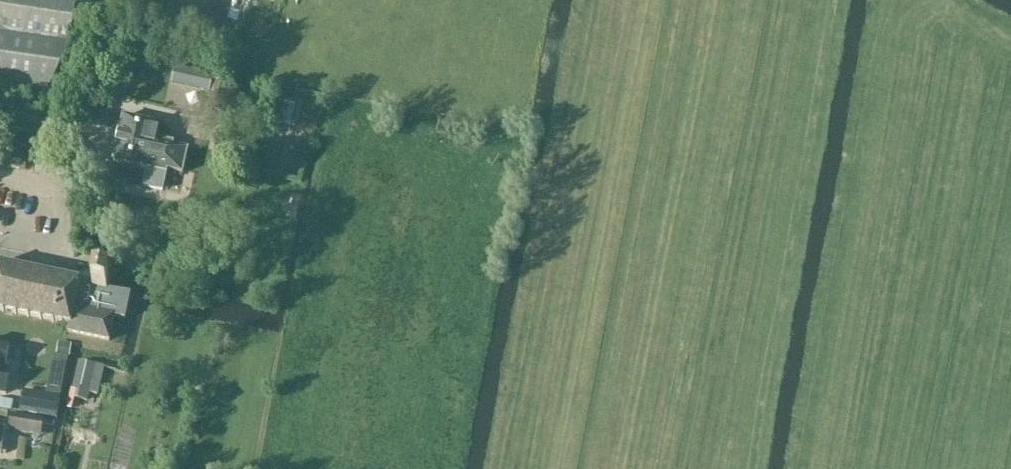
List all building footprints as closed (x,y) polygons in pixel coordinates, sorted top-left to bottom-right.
[(49,92),(69,55),(77,3),(58,0),(0,0),(0,84),(49,92)] [(174,84),(209,91),(212,76),(177,69),(174,84)] [(230,84),(217,81),(210,111),(233,116),(239,90),(230,88),(230,84)] [(114,163),(148,170),(144,188),(163,192),(167,171),(183,175),(188,151),(172,147),(173,144),(156,140),(160,125),(124,117),(114,163)] [(132,296),(109,291),(112,278),(97,275),(96,281),(82,279),(82,282),(0,264),(0,312),(70,327),(69,334),(111,343),(116,318),(127,320),(132,296)] [(6,395),(10,374),(4,373),(9,347),(0,345),(0,393),(6,395)] [(73,390),(89,394),(96,366),(80,362),(73,390)] [(61,396),(31,391),(28,414),(57,419),(61,396)] [(46,419),(13,414),(10,431),(43,437),(46,419)]
